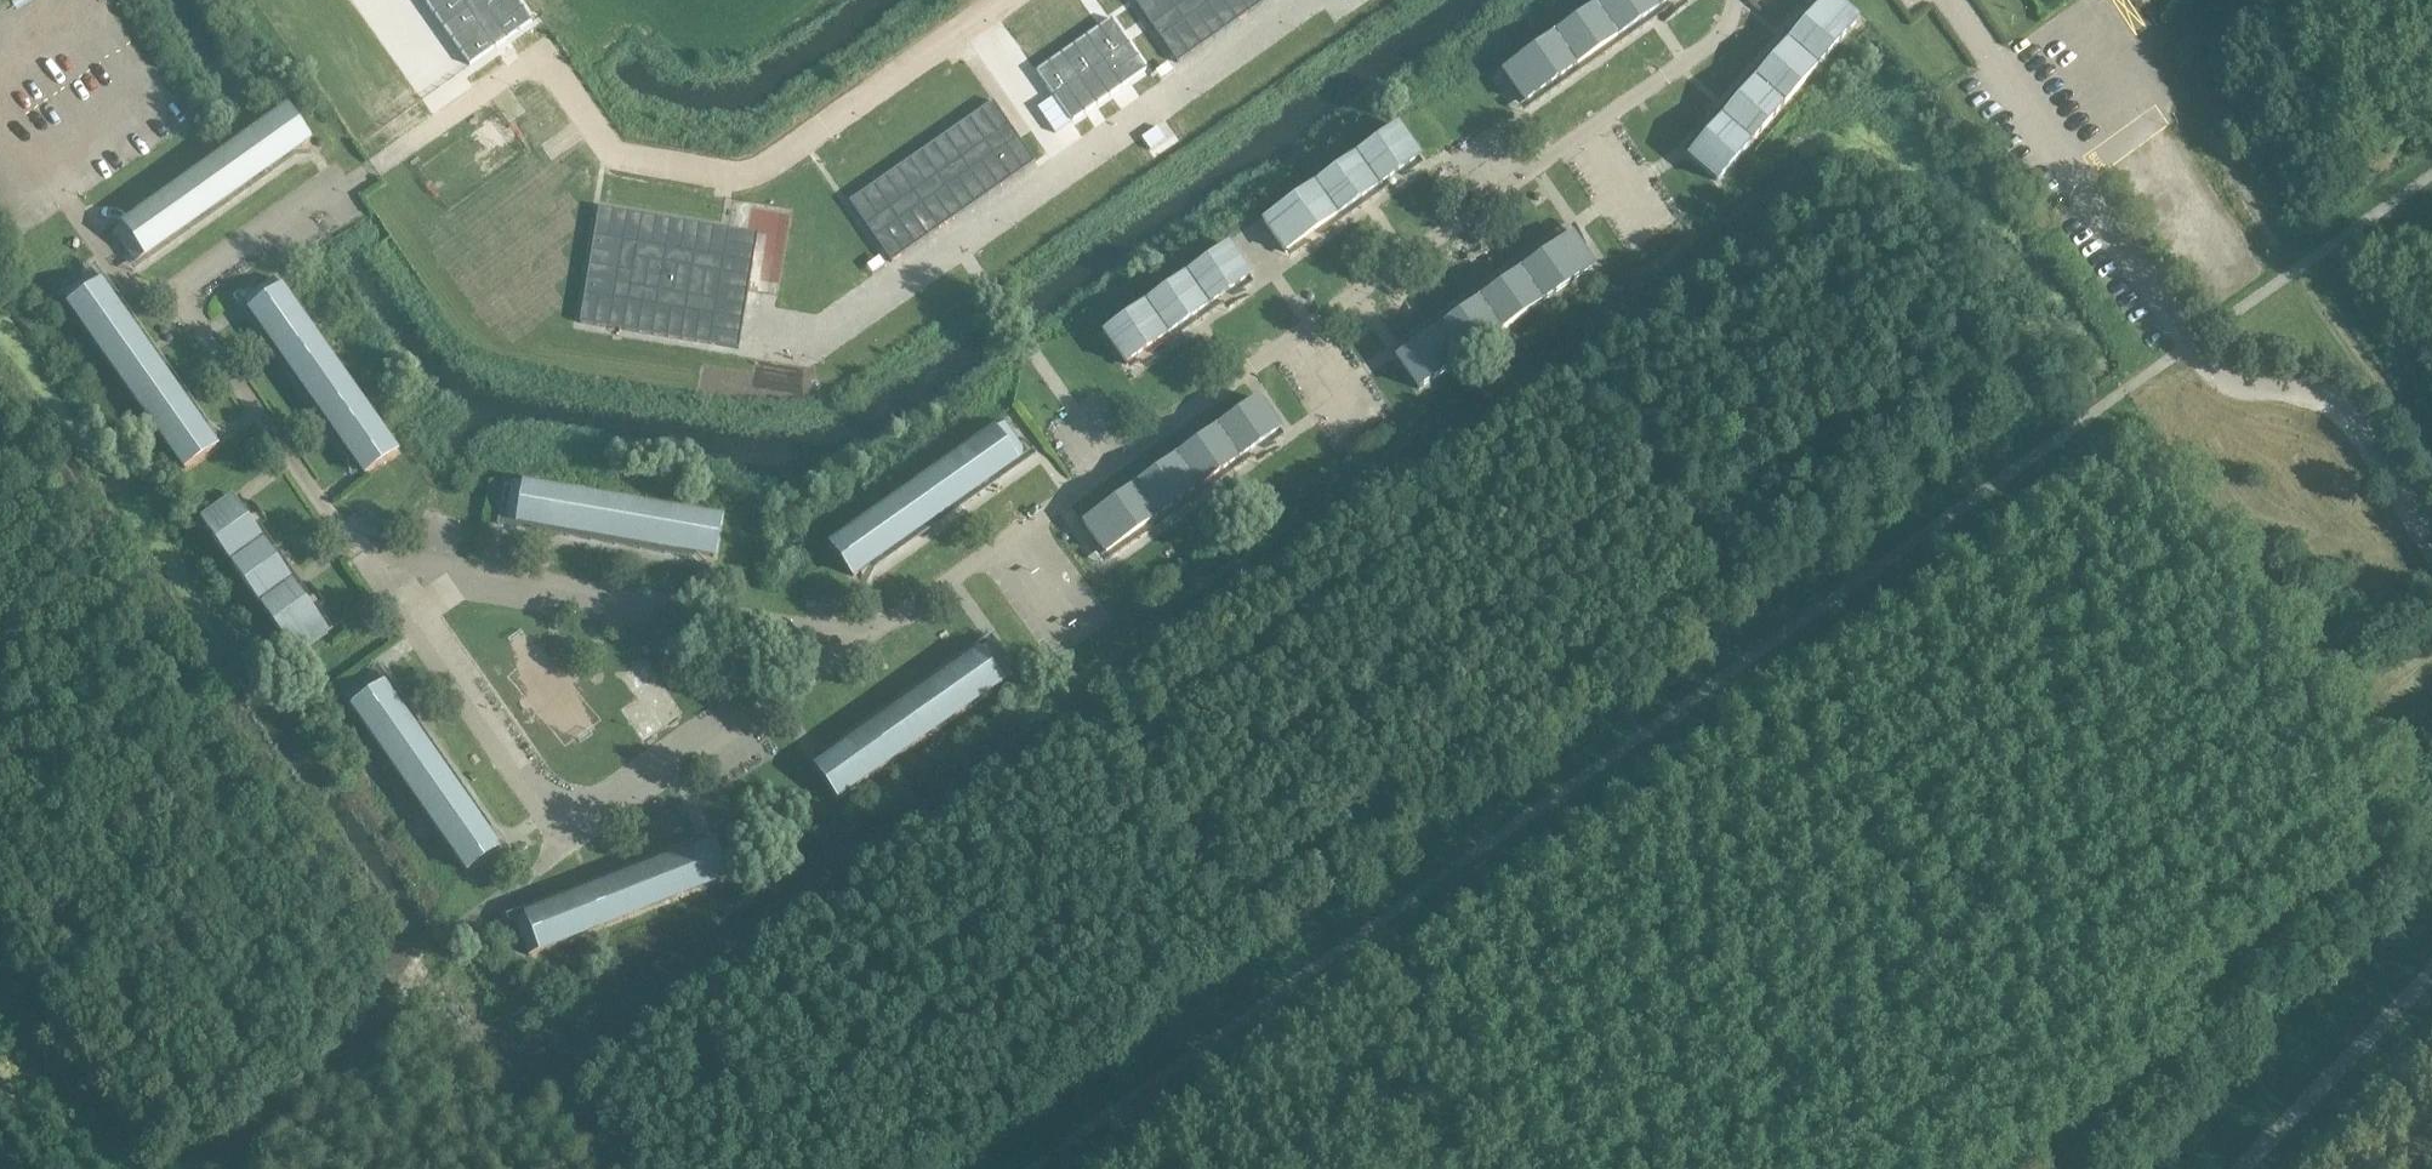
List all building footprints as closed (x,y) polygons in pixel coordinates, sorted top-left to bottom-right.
[(535,23),(519,0),(425,0),(472,67),(535,23)] [(1135,3),(1178,63),(1268,0),(1140,0),(1135,3)] [(1517,91),(1525,104),(1673,0),(1606,0),(1503,73),(1517,91)] [(1689,156),(1688,157),(1717,182),(1858,21),(1834,0),(1825,0),(1689,156)] [(1139,82),(1103,32),(1028,84),(1063,135),(1139,82)] [(891,263),(1035,163),(1019,139),(993,102),(849,202),(891,263)] [(136,265),(293,154),(310,142),(288,110),(114,234),(127,252),(136,265)] [(1264,222),(1286,253),(1419,160),(1419,159),(1397,128),(1264,222)] [(758,234),(729,229),(599,208),(580,323),(739,350),(748,292),(758,234)] [(1572,236),(1397,359),(1419,390),(1594,267),(1581,249),(1572,236)] [(1104,334),(1126,366),(1249,279),(1250,279),(1228,247),(1104,334)] [(217,448),(204,430),(94,274),(81,282),(63,295),(186,470),(217,448)] [(274,279),(256,292),(243,301),(353,458),(366,475),(397,453),(274,279)] [(1258,400),(1084,524),(1106,555),(1280,431),(1258,400)] [(871,565),(1027,455),(1018,442),(1005,424),(831,546),(853,577),(871,565)] [(508,506),(505,521),(694,554),(715,558),(722,520),(512,484),(508,506)] [(234,500),(202,522),(297,656),(328,634),(234,500)] [(990,645),(833,756),(815,768),(837,799),(1012,677),(999,658),(990,645)] [(487,832),(377,675),(365,684),(346,697),(468,871),(499,849),(487,832)] [(714,843),(693,851),(515,921),(521,935),(529,957),(727,879),(714,843)]
